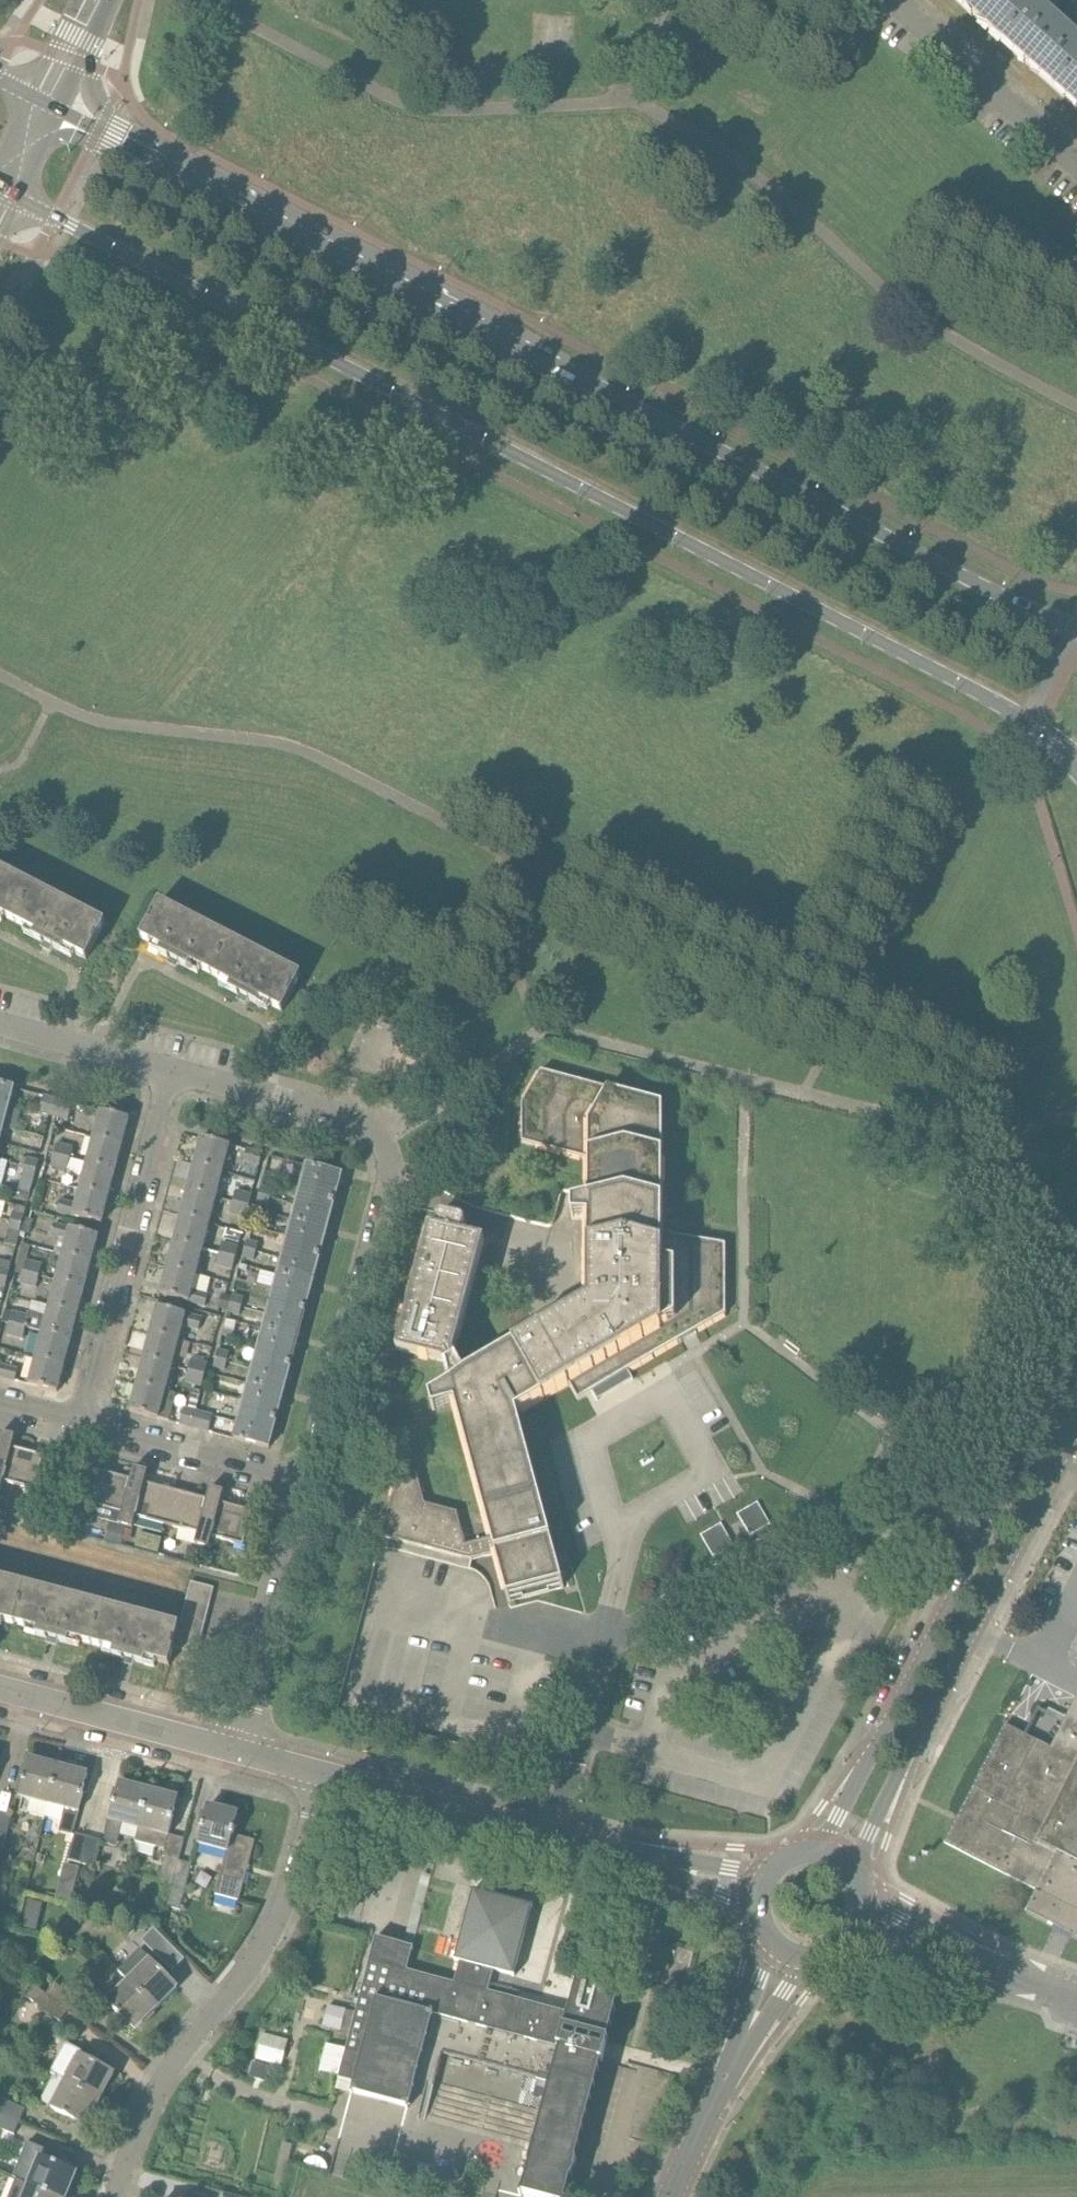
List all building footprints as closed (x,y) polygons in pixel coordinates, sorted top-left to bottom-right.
[(1035,0),(955,0),(1076,110),(1076,38),(1035,0)] [(16,923),(35,887),(0,868),(0,915),(16,923)] [(42,944),(48,947),(54,950),(57,945),(87,960),(106,924),(35,887),(16,923),(45,938),(42,944)] [(183,960),(212,975),(231,939),(160,902),(141,939),(171,954),(168,959),(180,966),(183,960)] [(238,996),(244,999),(250,1002),(253,997),(283,1012),(302,976),(231,939),(212,975),(241,990),(238,996)] [(439,1226),(441,1227),(440,1230),(430,1227),(397,1350),(445,1363),(450,1385),(430,1397),(434,1411),(456,1405),(492,1539),(467,1546),(458,1513),(426,1504),(418,1473),(401,1469),(383,1537),(473,1561),(496,1554),(508,1597),(563,1582),(518,1413),(569,1383),(579,1400),(727,1314),(727,1244),(663,1234),(663,1103),(542,1070),(523,1104),(523,1143),(589,1160),(589,1199),(573,1204),(573,1220),(589,1220),(589,1304),(467,1376),(455,1356),(486,1242),(464,1236),(467,1227),(467,1225),(467,1224),(466,1223),(465,1221),(464,1220),(462,1219),(445,1215),(443,1214),(441,1215),(439,1216),(438,1217),(437,1219),(437,1220),(437,1221),(437,1222),(437,1223),(438,1225),(439,1226)] [(10,1107),(14,1089),(0,1085),(0,1104),(10,1107)] [(40,1113),(51,1116),(55,1100),(44,1097),(40,1113)] [(57,1118),(69,1121),(73,1104),(61,1101),(57,1118)] [(5,1125),(10,1107),(0,1104),(0,1124),(5,1125)] [(94,1138),(122,1145),(129,1119),(101,1112),(94,1138)] [(66,1129),(64,1141),(81,1144),(83,1131),(66,1129)] [(87,1164),(116,1171),(122,1145),(94,1138),(87,1164)] [(195,1165),(223,1172),(230,1146),(202,1139),(195,1165)] [(54,1156),(70,1159),(73,1148),(57,1144),(54,1156)] [(243,1163),(260,1167),(263,1154),(247,1150),(243,1163)] [(52,1167),(68,1171),(70,1159),(54,1156),(52,1167)] [(28,1159),(26,1167),(37,1170),(39,1162),(28,1159)] [(80,1190),(109,1198),(116,1171),(87,1164),(80,1190)] [(188,1191),(217,1198),(223,1172),(195,1165),(188,1191)] [(303,1184),(338,1194),(343,1175),(308,1166),(303,1184)] [(35,1179),(37,1170),(26,1167),(23,1176),(35,1179)] [(298,1202),(333,1212),(338,1194),(303,1184),(298,1202)] [(259,1196),(271,1199),(273,1190),(261,1187),(259,1196)] [(109,1198),(80,1190),(76,1204),(61,1200),(58,1212),(102,1224),(109,1198)] [(181,1217),(210,1224),(217,1198),(188,1191),(181,1217)] [(233,1203),(250,1207),(252,1195),(236,1191),(233,1203)] [(259,1196),(257,1204),(269,1207),(271,1199),(259,1196)] [(293,1221),(328,1230),(333,1212),(298,1202),(293,1221)] [(230,1214),(247,1219),(250,1207),(233,1203),(230,1214)] [(11,1222),(23,1224),(25,1216),(14,1213),(11,1222)] [(174,1243),(203,1250),(210,1224),(181,1217),(174,1243)] [(288,1239),(323,1248),(328,1230),(293,1221),(288,1239)] [(23,1224),(11,1222),(9,1230),(20,1233),(23,1224)] [(63,1255),(92,1262),(99,1236),(70,1228),(70,1227),(54,1224),(51,1236),(59,1239),(55,1253),(63,1255)] [(283,1257),(318,1266),(323,1248),(288,1239),(283,1257)] [(245,1249),(256,1252),(259,1244),(247,1241),(245,1249)] [(168,1269),(196,1276),(203,1250),(174,1243),(168,1269)] [(220,1254),(236,1259),(239,1247),(223,1243),(220,1254)] [(243,1258),(254,1261),(256,1252),(245,1249),(243,1258)] [(217,1266),(233,1270),(236,1259),(220,1254),(217,1266)] [(57,1281),(85,1288),(92,1262),(63,1255),(57,1281)] [(278,1275),(313,1284),(318,1266),(283,1257),(278,1275)] [(24,1273),(40,1277),(43,1265),(27,1261),(24,1273)] [(8,1279),(10,1271),(0,1268),(0,1277),(8,1279)] [(196,1276),(168,1269),(161,1295),(206,1307),(209,1295),(193,1290),(196,1276)] [(21,1284),(37,1288),(40,1277),(24,1273),(21,1284)] [(274,1293),(309,1303),(313,1284),(278,1275),(274,1293)] [(0,1277),(0,1286),(6,1287),(8,1279),(0,1277)] [(50,1307),(78,1314),(85,1288),(57,1281),(50,1307)] [(269,1312),(304,1321),(309,1303),(274,1293),(269,1312)] [(230,1304),(242,1307),(244,1299),(233,1296),(232,1297),(230,1304)] [(228,1313),(240,1316),(242,1307),(230,1304),(229,1311),(228,1313)] [(43,1333),(72,1340),(78,1314),(50,1307),(43,1333)] [(151,1333),(179,1340),(183,1326),(199,1331),(203,1318),(158,1307),(151,1333)] [(10,1324),(26,1328),(29,1316),(13,1312),(10,1324)] [(264,1330),(299,1339),(304,1321),(269,1312),(264,1330)] [(7,1335),(23,1339),(26,1328),(10,1324),(7,1335)] [(259,1348),(294,1357),(299,1339),(264,1330),(259,1348)] [(36,1359),(65,1366),(72,1340),(43,1333),(36,1359)] [(144,1359),(172,1366),(179,1340),(151,1333),(144,1359)] [(254,1366),(289,1375),(294,1357),(259,1348),(254,1366)] [(216,1359),(228,1362),(230,1354),(219,1350),(216,1359)] [(65,1366),(36,1359),(29,1385),(58,1392),(65,1366)] [(137,1385),(166,1392),(172,1366),(144,1359),(137,1385)] [(214,1367),(226,1370),(228,1362),(216,1359),(214,1367)] [(189,1371),(205,1375),(209,1364),(192,1360),(189,1371)] [(16,1381),(18,1369),(3,1365),(0,1377),(16,1381)] [(249,1385),(284,1394),(289,1375),(254,1366),(249,1385)] [(186,1383),(202,1387),(205,1375),(189,1371),(186,1383)] [(166,1392),(137,1385),(131,1412),(170,1422),(177,1395),(166,1392)] [(245,1402),(279,1412),(284,1394),(249,1385),(245,1402)] [(240,1421),(275,1430),(279,1412),(245,1402),(240,1421)] [(180,1425),(192,1428),(197,1411),(185,1408),(180,1425)] [(198,1429),(209,1432),(214,1416),(203,1413),(198,1429)] [(275,1430),(240,1421),(235,1439),(270,1448),(275,1430)] [(7,1465),(13,1448),(16,1437),(2,1433),(0,1439),(0,1463),(7,1465)] [(1,1494),(4,1482),(35,1491),(44,1457),(13,1448),(7,1465),(0,1463),(0,1493),(1,1494)] [(88,1517),(119,1525),(128,1497),(140,1500),(145,1483),(148,1472),(134,1468),(131,1479),(99,1471),(88,1517)] [(136,1517),(167,1525),(176,1491),(145,1483),(140,1500),(128,1497),(119,1525),(115,1543),(121,1545),(126,1527),(133,1529),(136,1517)] [(167,1525),(198,1534),(204,1517),(216,1520),(222,1503),(225,1492),(210,1488),(207,1500),(176,1491),(167,1525)] [(204,1517),(198,1534),(195,1545),(210,1549),(213,1537),(244,1546),(253,1512),(222,1503),(216,1520),(204,1517)] [(725,1522),(705,1532),(717,1556),(737,1546),(725,1522)] [(149,1552),(158,1554),(161,1540),(152,1538),(149,1552)] [(184,1562),(195,1564),(198,1550),(188,1547),(184,1562)] [(15,1625),(26,1585),(0,1578),(0,1621),(15,1625)] [(215,1589),(192,1582),(188,1596),(211,1603),(215,1589)] [(60,1637),(92,1645),(103,1605),(26,1585),(15,1625),(47,1633),(46,1639),(52,1641),(59,1643),(60,1637)] [(211,1603),(188,1596),(185,1608),(208,1614),(211,1603)] [(174,1648),(178,1635),(180,1626),(103,1605),(92,1645),(123,1654),(122,1659),(135,1663),(137,1657),(170,1666),(174,1648)] [(208,1614),(185,1608),(181,1621),(205,1626),(208,1614)] [(205,1626),(181,1621),(180,1626),(178,1635),(201,1641),(205,1626)] [(201,1641),(178,1635),(174,1648),(198,1655),(201,1641)] [(1051,1748),(1025,1735),(1006,1725),(961,1812),(955,1823),(945,1843),(1037,1890),(1026,1910),(1027,1911),(1028,1909),(1071,1931),(1076,1934),(1076,1697),(1051,1748)] [(20,1799),(49,1806),(59,1767),(31,1759),(20,1799)] [(59,1767),(49,1806),(65,1811),(59,1832),(73,1836),(78,1814),(77,1814),(88,1774),(59,1767)] [(123,1826),(139,1830),(149,1791),(121,1783),(104,1844),(117,1848),(123,1826)] [(149,1791),(139,1830),(136,1842),(165,1850),(163,1857),(165,1858),(158,1884),(172,1888),(179,1861),(185,1839),(168,1835),(178,1798),(149,1791)] [(199,1846),(226,1853),(234,1829),(238,1814),(209,1806),(206,1818),(199,1846)] [(5,1844),(12,1817),(0,1814),(0,1854),(2,1855),(4,1844),(5,1844)] [(234,1829),(226,1853),(215,1895),(239,1901),(255,1841),(234,1836),(235,1830),(234,1829)] [(68,1861),(82,1864),(89,1837),(75,1834),(68,1861)] [(82,1864),(95,1868),(102,1841),(89,1837),(82,1864)] [(179,1861),(172,1888),(167,1907),(180,1910),(193,1864),(179,1861)] [(346,2052),(347,2053),(348,2051),(361,2055),(352,2090),(352,2091),(351,2094),(353,2095),(353,2093),(406,2107),(406,2109),(408,2109),(409,2106),(410,2106),(433,2015),(559,2048),(558,2052),(559,2052),(535,2143),(534,2143),(528,2166),(529,2166),(522,2190),(521,2190),(520,2196),(521,2196),(522,2195),(531,2196),(566,2196),(571,2177),(572,2177),(573,2174),(574,2175),(575,2169),(574,2169),(577,2160),(576,2160),(602,2063),(603,2063),(605,2055),(611,2056),(613,2049),(607,2047),(609,2041),(608,2040),(619,1997),(620,1998),(621,1991),(620,1991),(619,1993),(578,1982),(579,1980),(577,1980),(576,1986),(577,1986),(569,2014),(568,2013),(568,2015),(487,1994),(493,1971),(515,1977),(533,1906),(473,1891),(455,1961),(460,1963),(454,1986),(406,1973),(413,1947),(412,1947),(412,1948),(377,1939),(377,1938),(360,1999),(346,2052)] [(170,1959),(181,1949),(161,1929),(151,1939),(170,1959)] [(120,1972),(128,1980),(157,2009),(177,1988),(169,1979),(169,1978),(142,1950),(120,1972)] [(136,2030),(157,2009),(128,1980),(106,2002),(126,2021),(127,2021),(136,2030)] [(69,2010),(77,1999),(55,1983),(47,1994),(69,2010)] [(60,2022),(69,2010),(47,1994),(45,1996),(35,1988),(27,1998),(60,2022)] [(287,2063),(291,2036),(265,2032),(261,2059),(287,2063)] [(55,2076),(65,2081),(100,2100),(114,2074),(103,2068),(104,2067),(79,2054),(75,2063),(65,2058),(55,2076)] [(100,2100),(65,2081),(51,2108),(75,2121),(76,2120),(87,2126),(100,2100)] [(20,2122),(26,2110),(0,2099),(0,2113),(20,2122)] [(15,2135),(20,2122),(0,2113),(0,2129),(15,2135)] [(57,2196),(67,2196),(77,2173),(65,2169),(65,2168),(40,2157),(28,2185),(57,2196)] [(28,2185),(23,2196),(57,2196),(28,2185)]
